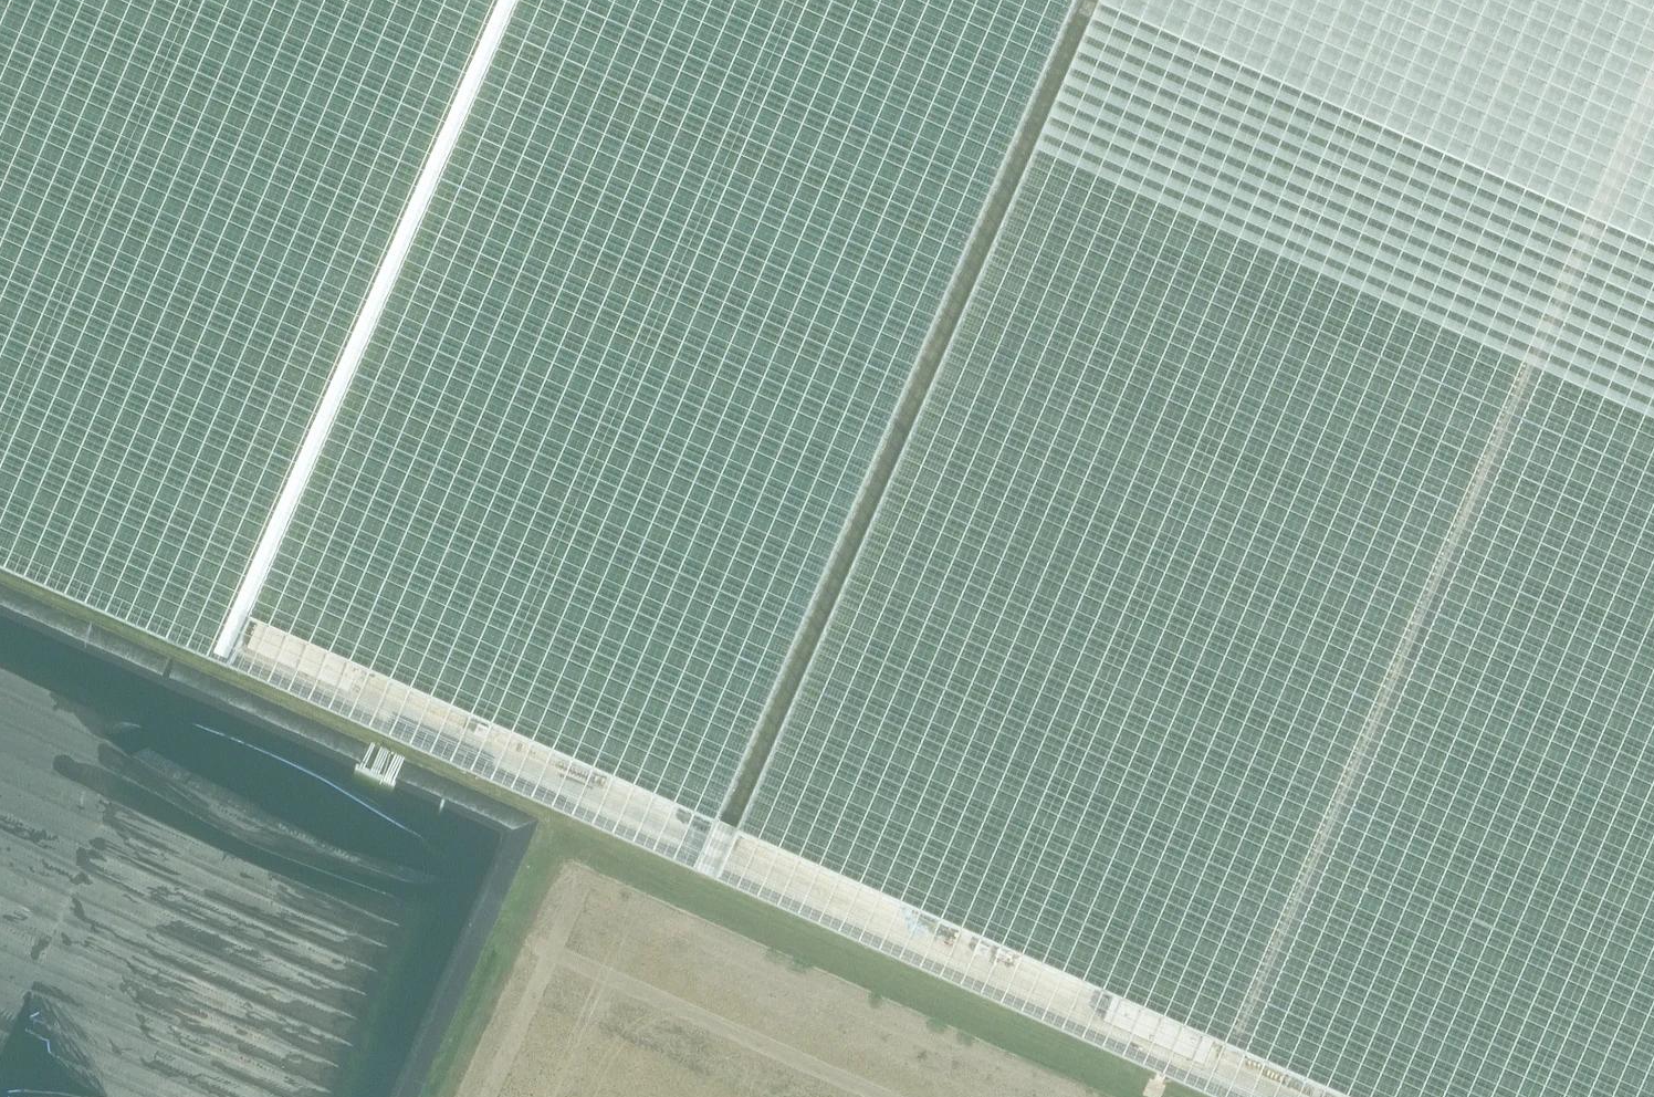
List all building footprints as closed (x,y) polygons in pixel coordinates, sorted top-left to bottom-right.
[(719,879),(743,824),(723,815),(1079,0),(0,0),(0,567),(719,879)] [(719,881),(1215,1096),(1653,1096),(1653,0),(1103,0),(743,824),(719,879),(719,881)]
